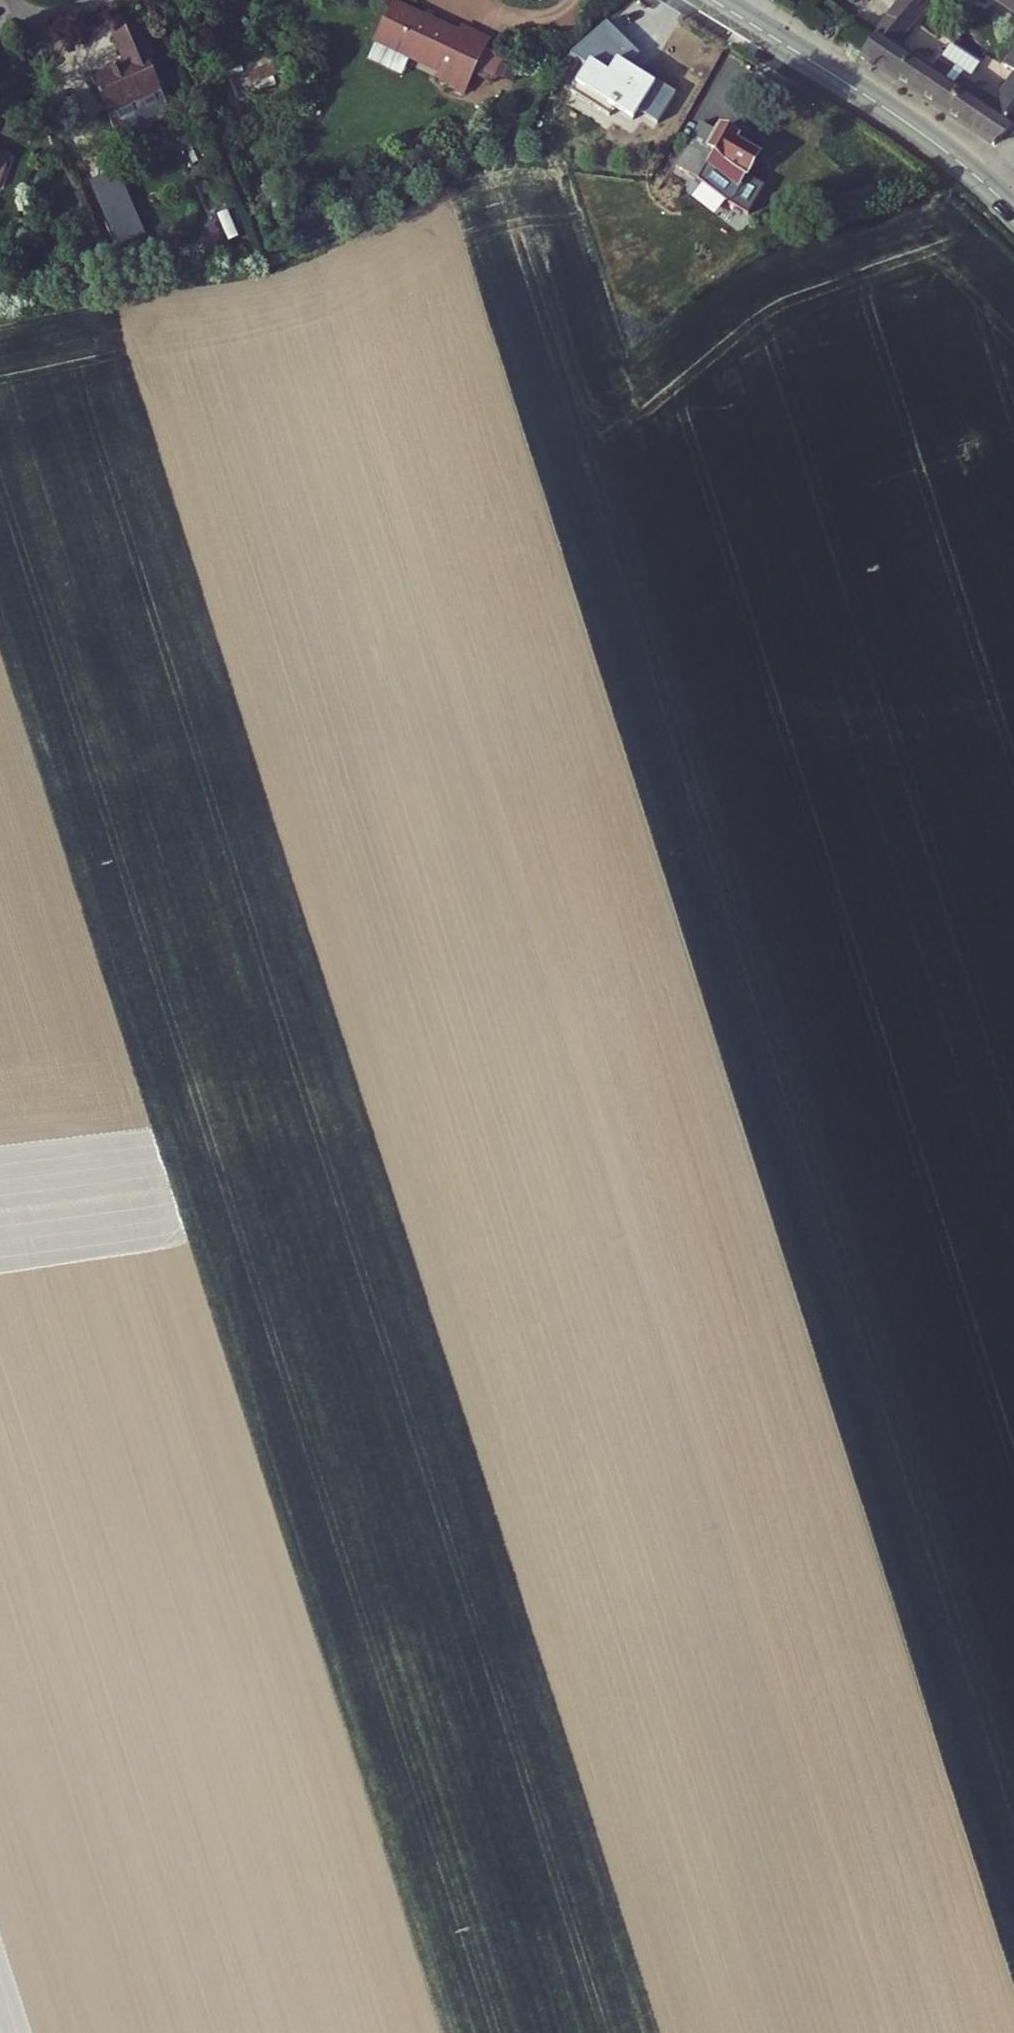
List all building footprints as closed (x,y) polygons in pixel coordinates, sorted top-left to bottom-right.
[(991,143),(998,143),(1013,131),(1013,70),(999,91),(943,55),(931,70),(898,48),(939,0),(904,0),(901,3),(861,58),(991,143)] [(1013,18),(1013,0),(988,0),(1013,18)] [(457,30),(401,1),(384,30),(417,47),(440,60),(437,67),(463,82),(490,34),(463,19),(457,30)] [(155,98),(139,63),(146,59),(133,30),(104,43),(115,70),(86,83),(104,121),(116,149),(140,138),(136,131),(163,117),(155,98)] [(417,47),(384,30),(375,47),(407,66),(417,47)] [(215,64),(227,104),(280,88),(268,48),(215,64)] [(772,72),(757,63),(757,64),(771,73),(772,72)] [(798,88),(783,79),(783,80),(797,89),(798,88)] [(750,177),(761,156),(738,143),(739,141),(720,129),(718,133),(701,124),(677,168),(699,181),(747,216),(765,187),(750,177)]
